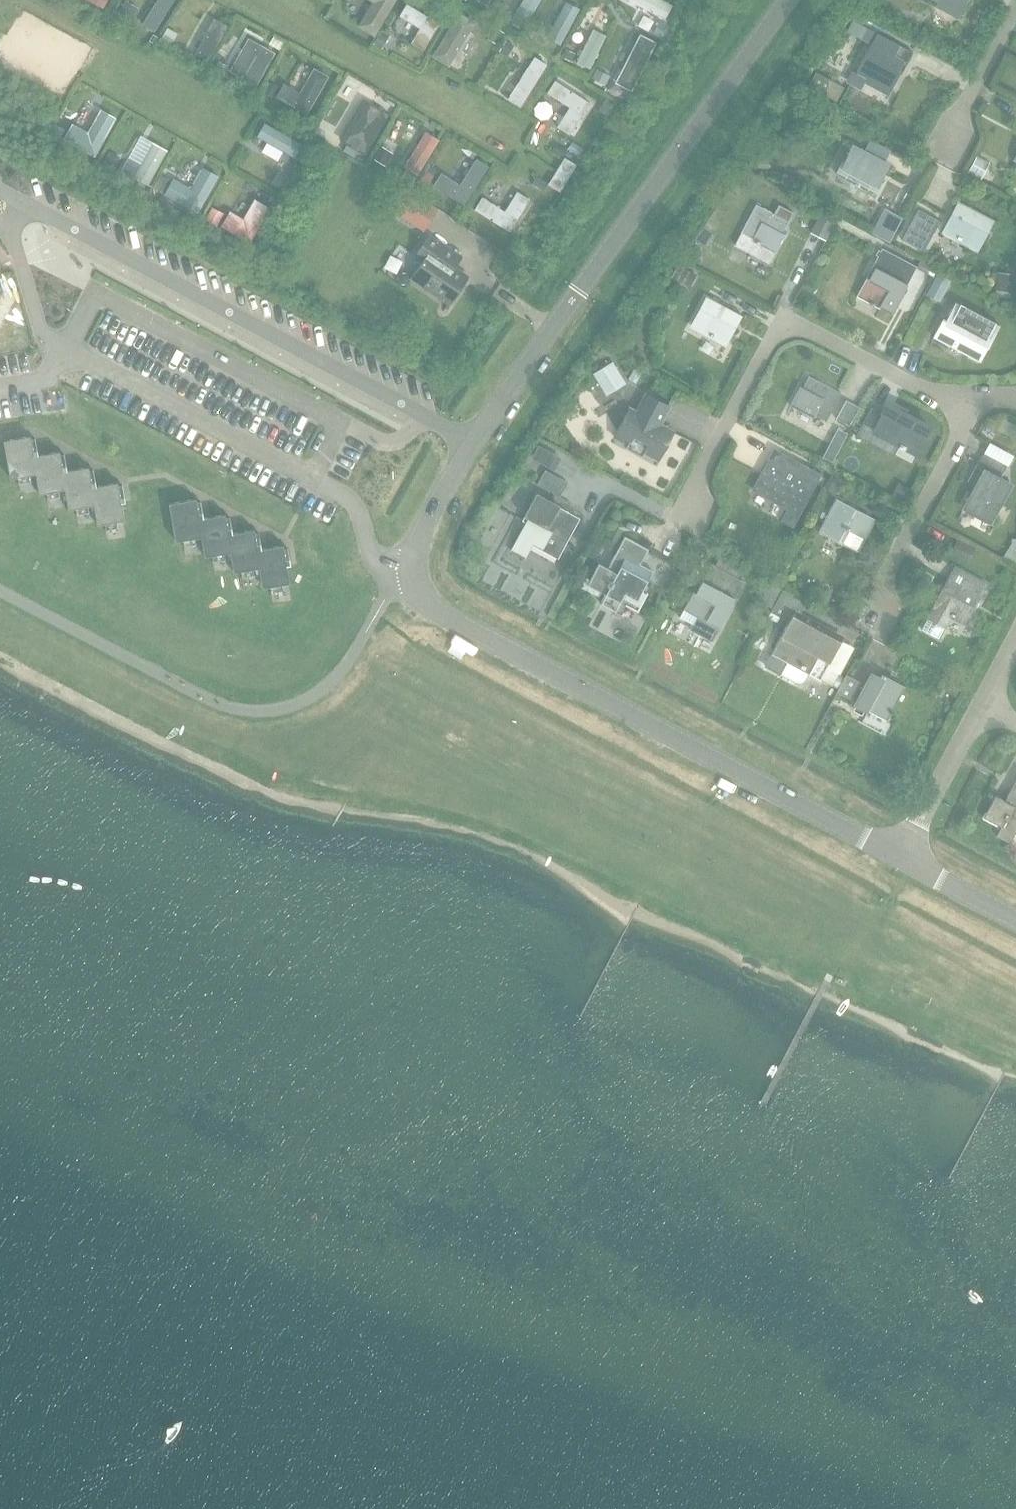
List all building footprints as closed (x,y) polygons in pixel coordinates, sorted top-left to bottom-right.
[(937,4),(935,9),(958,21),(969,0),(929,0),(937,4)] [(502,2),(493,16),(500,21),(509,6),(502,2)] [(122,3),(119,10),(128,14),(132,8),(122,3)] [(865,32),(869,22),(862,19),(858,28),(865,32)] [(659,20),(652,32),(660,36),(666,24),(659,20)] [(534,21),(529,29),(540,35),(545,27),(534,21)] [(494,26),(487,37),(498,44),(504,32),(494,26)] [(166,27),(160,38),(170,44),(176,33),(166,27)] [(378,33),(372,44),(381,49),(387,38),(378,33)] [(505,41),(498,51),(506,56),(513,46),(505,41)] [(856,73),(867,78),(866,80),(890,93),(900,74),(897,73),(903,61),(871,44),(856,73)] [(565,48),(561,56),(573,62),(577,54),(565,48)] [(218,59),(213,68),(216,70),(223,74),(228,65),(218,59)] [(595,68),(591,77),(602,83),(606,74),(595,68)] [(816,73),(809,87),(823,95),(831,80),(816,73)] [(269,81),(263,91),(271,97),(278,86),(269,81)] [(53,124),(46,136),(56,142),(63,129),(53,124)] [(571,141),(567,148),(578,155),(583,148),(571,141)] [(556,143),(551,150),(563,157),(567,150),(556,143)] [(381,146),(373,158),(385,165),(392,153),(381,146)] [(838,175),(850,181),(849,183),(871,195),(881,177),(878,175),(885,163),(853,147),(838,175)] [(108,150),(101,162),(112,168),(119,157),(108,150)] [(990,162),(977,155),(968,172),(981,179),(990,162)] [(429,165),(418,182),(425,187),(436,170),(429,165)] [(277,172),(271,183),(279,187),(285,177),(277,172)] [(159,174),(152,187),(161,193),(169,180),(159,174)] [(536,176),(531,183),(542,190),(547,183),(536,176)] [(404,187),(391,208),(423,229),(437,208),(404,187)] [(735,187),(730,195),(739,200),(744,192),(735,187)] [(779,204),(774,213),(756,203),(741,232),(753,238),(746,250),(769,262),(784,234),(782,232),(793,211),(779,204)] [(960,203),(954,215),(952,213),(942,232),(966,244),(967,242),(978,248),(992,220),(960,203)] [(211,207),(204,219),(215,225),(222,213),(211,207)] [(822,208),(810,233),(826,241),(838,216),(822,208)] [(884,208),(871,233),(889,242),(902,217),(884,208)] [(917,209),(900,239),(922,251),(938,221),(917,209)] [(411,277),(449,302),(467,275),(453,266),(461,255),(429,233),(415,255),(423,260),(411,277)] [(694,262),(703,260),(700,246),(691,248),(694,262)] [(856,295),(880,308),(880,306),(892,312),(915,267),(916,267),(882,248),(856,295)] [(916,267),(915,267),(932,276),(937,268),(920,259),(916,267)] [(995,290),(1014,293),(1015,282),(1015,275),(998,272),(995,290)] [(930,286),(924,297),(931,301),(937,289),(930,286)] [(735,328),(732,326),(738,314),(706,297),(691,324),(703,331),(702,333),(725,345),(735,328)] [(999,325),(955,302),(946,320),(943,318),(934,337),(969,353),(976,341),(988,347),(999,325)] [(611,363),(593,374),(604,391),(622,380),(611,363)] [(810,376),(803,388),(800,387),(790,405),(813,417),(814,415),(826,421),(841,392),(810,376)] [(652,397),(646,393),(636,411),(629,407),(614,436),(627,443),(625,447),(642,456),(644,452),(658,460),(675,429),(661,421),(669,406),(652,397)] [(849,425),(859,406),(846,399),(836,418),(849,425)] [(870,407),(855,436),(867,443),(873,432),(918,455),(927,438),(925,436),(930,425),(886,401),(880,412),(870,407)] [(999,433),(1013,440),(1015,434),(1015,426),(1005,421),(999,433)] [(838,429),(832,440),(841,445),(847,434),(838,429)] [(36,473),(34,455),(30,435),(3,440),(10,478),(36,473)] [(561,457),(539,445),(532,458),(555,470),(561,457)] [(763,471),(753,490),(777,503),(778,501),(788,507),(781,521),(793,527),(822,473),(776,448),(763,471)] [(65,489),(63,471),(59,451),(34,455),(36,473),(39,493),(65,489)] [(984,454),(977,467),(983,470),(963,508),(990,522),(1010,483),(998,477),(1005,465),(984,454)] [(94,504),(92,486),(88,466),(63,471),(65,489),(68,509),(94,504)] [(537,484),(560,497),(568,482),(545,470),(537,484)] [(837,494),(845,478),(832,472),(824,487),(837,494)] [(892,481),(886,492),(904,501),(909,490),(892,481)] [(92,486),(94,504),(97,524),(124,520),(117,482),(92,486)] [(580,518),(546,499),(536,494),(522,519),(526,521),(510,550),(525,558),(533,543),(558,557),(580,518)] [(201,536),(199,518),(196,498),(169,503),(175,541),(201,536)] [(874,519),(838,499),(820,531),(857,551),(874,519)] [(230,552),(228,534),(225,514),(199,518),(201,536),(204,556),(230,552)] [(259,567),(257,549),(254,529),(228,534),(230,552),(233,572),(259,567)] [(652,571),(639,564),(648,548),(625,537),(609,568),(599,563),(588,584),(605,593),(601,602),(616,610),(620,602),(632,609),(652,571)] [(1003,556),(1015,562),(1015,537),(1011,537),(1011,543),(1003,556)] [(950,553),(968,562),(975,549),(958,539),(950,553)] [(257,549),(259,567),(262,587),(289,582),(283,545),(257,549)] [(690,629),(699,634),(711,641),(743,582),(712,565),(697,593),(693,591),(680,617),(693,624),(690,629)] [(973,606),(986,582),(954,565),(933,605),(934,606),(922,629),(939,638),(950,617),(966,625),(976,607),(973,606)] [(925,591),(934,576),(925,571),(916,586),(925,591)] [(842,639),(799,616),(806,601),(782,588),(767,616),(776,621),(779,616),(788,621),(764,665),(797,683),(799,683),(801,682),(802,682),(804,681),(805,680),(808,673),(820,679),(842,639)] [(757,648),(771,620),(766,617),(751,644),(757,648)] [(870,671),(853,704),(867,713),(868,709),(888,720),(894,709),(912,720),(919,701),(916,701),(922,689),(942,698),(946,691),(949,685),(916,667),(908,681),(916,686),(910,698),(901,694),(905,688),(882,673),(880,676),(870,671)] [(835,691),(850,699),(859,682),(845,674),(835,691)] [(949,685),(946,691),(955,696),(961,685),(952,680),(949,685)] [(1015,832),(1015,780),(1004,803),(994,798),(983,818),(1002,828),(998,836),(1010,843),(1015,832)]
